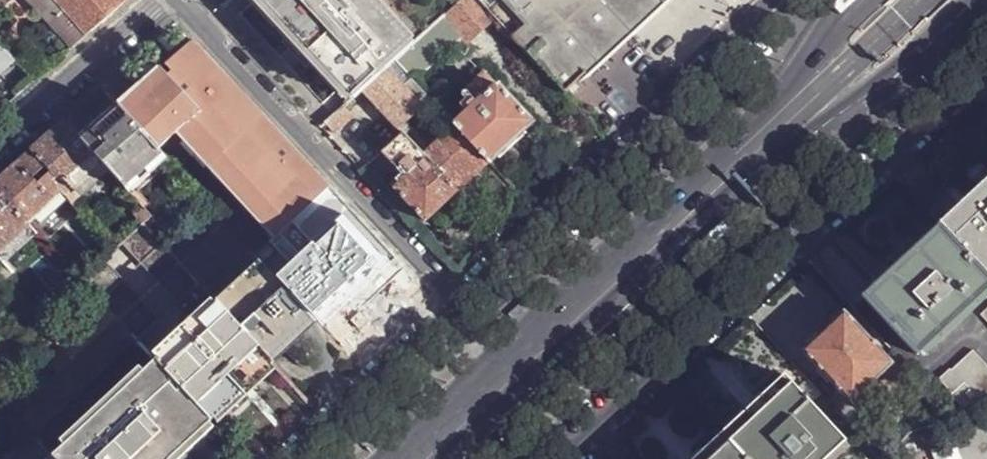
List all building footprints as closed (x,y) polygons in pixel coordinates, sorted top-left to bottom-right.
[(13,0),(0,0),(0,11),(13,0)] [(72,47),(108,15),(125,0),(29,0),(72,47)] [(361,89),(394,58),(458,0),(261,0),(290,32),(282,39),(289,46),(279,56),(288,65),(291,69),(301,59),(308,67),(316,60),(351,98),(353,96),(361,89)] [(413,79),(461,35),(467,41),(492,18),(475,0),(458,0),(394,58),(413,79)] [(561,90),(568,84),(659,0),(478,0),(561,90)] [(195,158),(271,240),(279,234),(304,211),(324,192),(328,188),(193,41),(143,85),(119,106),(160,150),(179,132),(200,154),(195,158)] [(16,59),(0,42),(0,74),(16,59)] [(361,89),(396,128),(398,127),(408,118),(418,108),(429,97),(413,79),(394,58),(361,89)] [(454,124),(488,161),(531,121),(484,72),(465,89),(473,97),(476,102),(465,111),(453,122),(454,124)] [(334,114),(325,123),(334,133),(362,107),(353,96),(351,98),(334,114)] [(462,108),(465,111),(476,102),(473,97),(462,108)] [(125,185),(161,152),(160,150),(119,106),(100,123),(82,139),(102,161),(109,168),(125,185)] [(398,127),(402,132),(405,135),(416,126),(408,118),(398,127)] [(82,139),(66,121),(47,137),(28,154),(62,191),(65,194),(102,161),(82,139)] [(422,154),(456,191),(464,184),(479,170),(488,161),(454,124),(422,154)] [(377,145),(382,151),(402,132),(398,127),(396,128),(377,145)] [(424,221),(456,191),(422,154),(405,135),(402,132),(382,151),(381,152),(399,172),(389,180),(390,185),(424,221)] [(125,185),(130,190),(164,155),(161,152),(125,185)] [(28,154),(12,168),(0,179),(0,191),(27,221),(62,191),(28,154)] [(68,198),(72,202),(109,168),(102,161),(65,194),(68,198)] [(961,202),(985,227),(963,250),(986,275),(986,178),(961,202)] [(30,224),(27,221),(0,191),(0,251),(30,224)] [(30,224),(34,228),(68,198),(65,194),(62,191),(27,221),(30,224)] [(310,216),(319,225),(338,207),(324,192),(304,211),(309,217),(310,216)] [(961,202),(939,223),(944,229),(963,250),(985,227),(961,202)] [(108,241),(115,248),(123,240),(144,221),(152,214),(144,205),(115,232),(117,233),(108,241)] [(271,240),(256,255),(260,259),(317,320),(366,276),(319,225),(310,216),(309,217),(288,237),(297,246),(294,249),(279,234),(271,240)] [(144,221),(123,240),(146,264),(158,278),(179,301),(182,305),(204,286),(144,221)] [(38,232),(34,228),(30,224),(0,251),(0,257),(5,262),(38,232)] [(273,361),(317,320),(260,259),(240,279),(190,227),(170,245),(218,298),(217,300),(273,361)] [(944,229),(898,271),(896,272),(867,299),(918,355),(941,334),(943,332),(972,305),(974,303),(986,291),(986,275),(963,250),(944,229)] [(103,260),(81,279),(104,303),(116,317),(137,340),(140,344),(162,324),(103,260)] [(153,357),(154,358),(209,418),(224,405),(273,361),(217,300),(168,344),(153,357)] [(850,399),(890,362),(843,312),(803,349),(850,399)] [(981,402),(986,400),(986,364),(974,351),(952,370),(951,369),(941,378),(953,391),(963,382),(981,402)] [(53,453),(58,458),(168,458),(211,419),(209,418),(154,358),(74,432),(65,442),(53,453)] [(742,458),(825,458),(843,442),(810,406),(795,389),(782,375),(719,434),(742,458)] [(795,389),(810,406),(821,396),(806,379),(795,389)] [(953,391),(966,406),(972,404),(981,402),(963,382),(953,391)] [(719,434),(692,458),(742,458),(719,434)]
